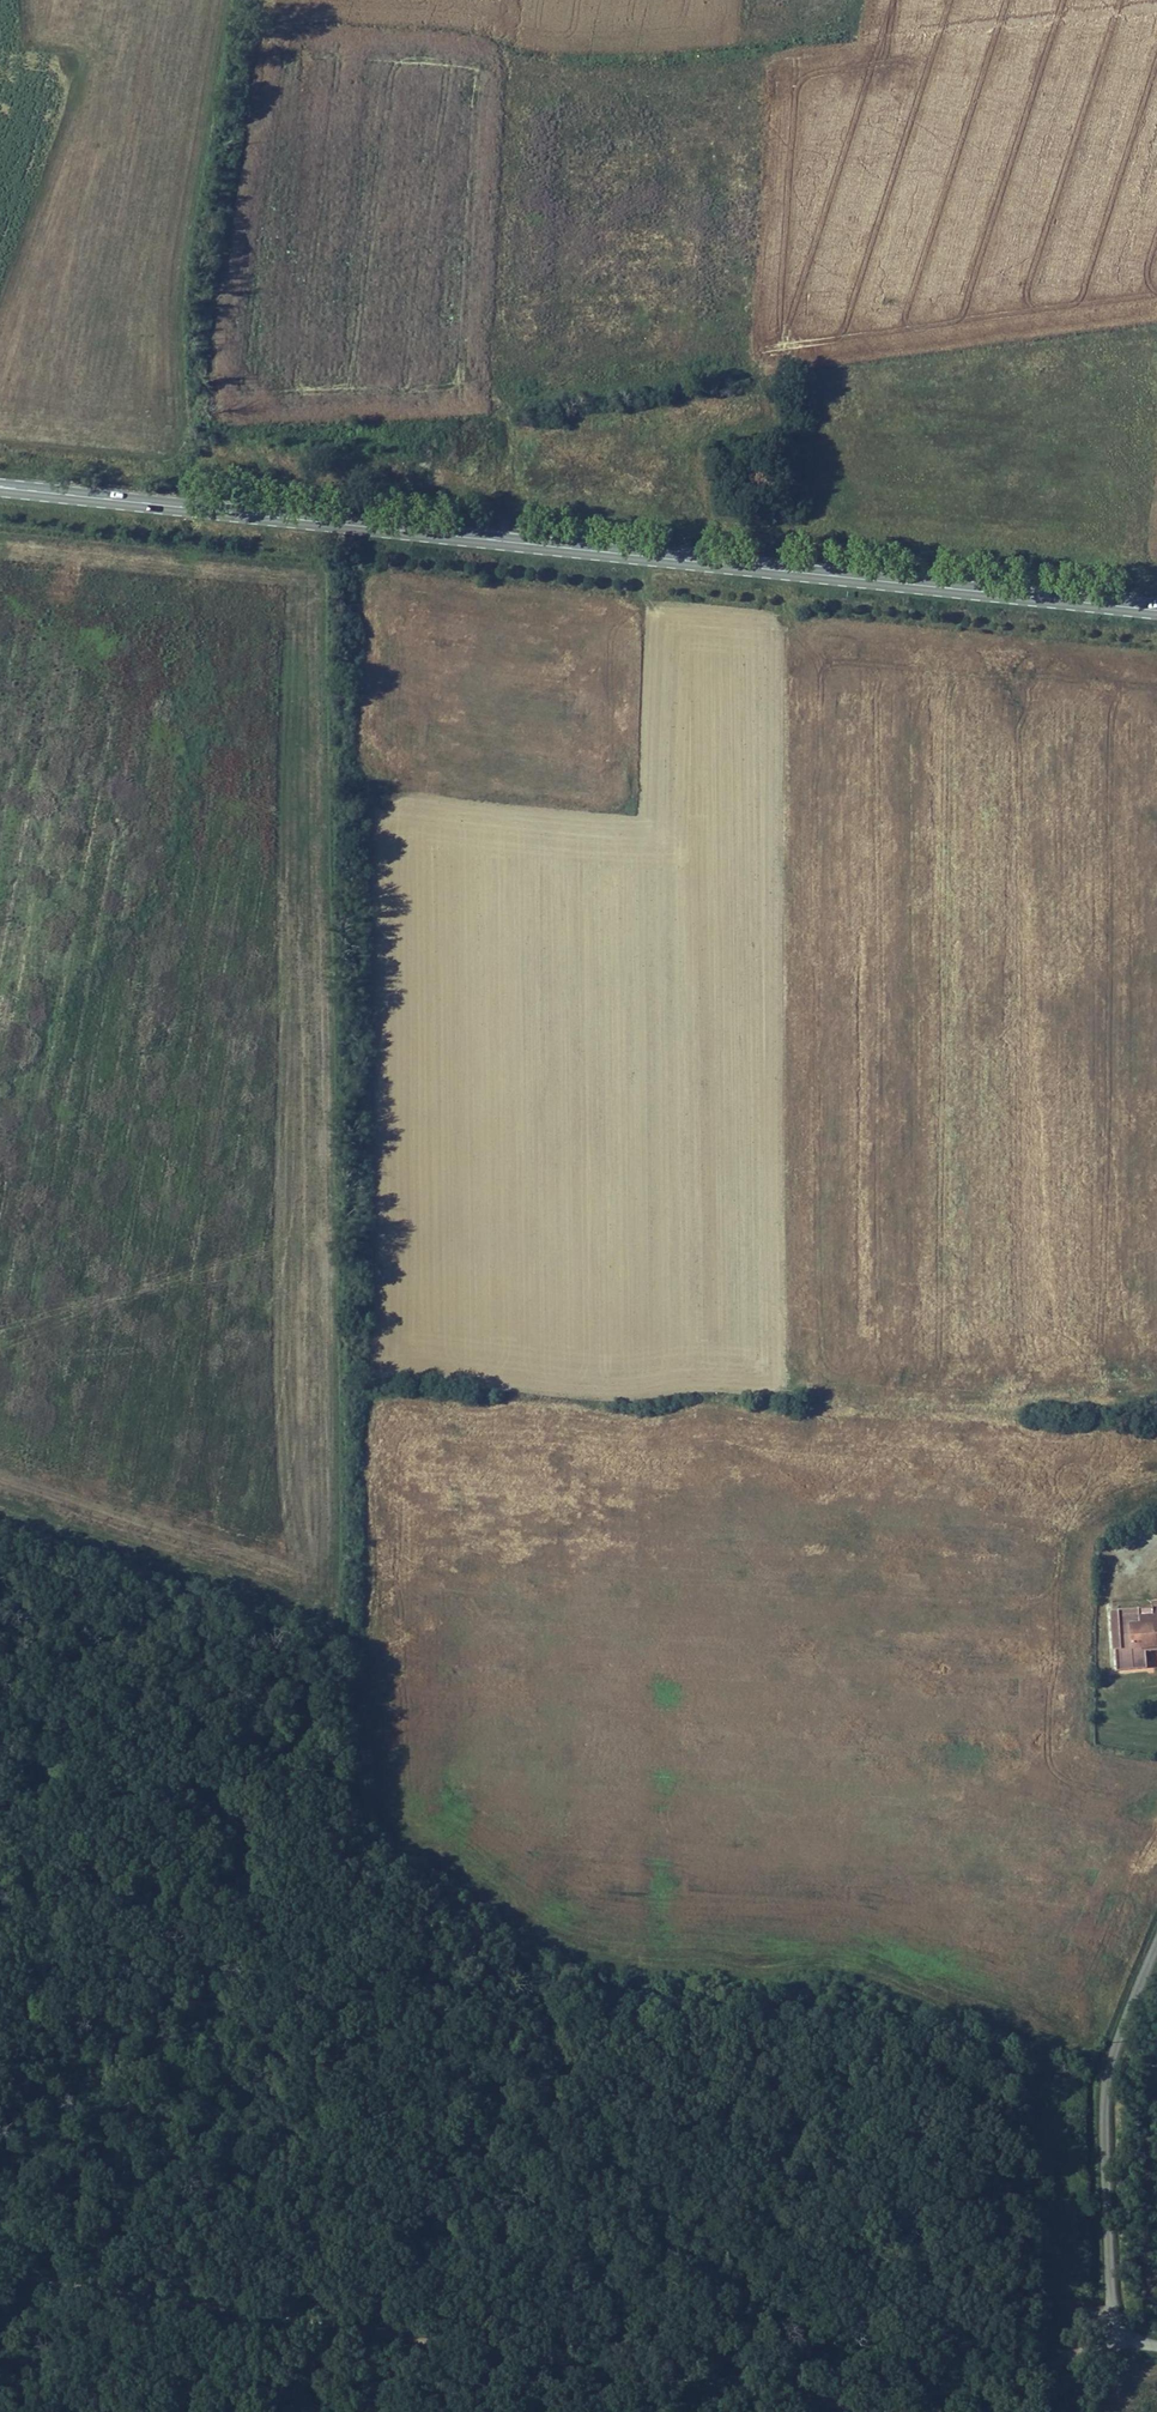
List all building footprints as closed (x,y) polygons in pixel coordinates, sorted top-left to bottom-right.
[(1152,1616),(1152,1621),(1140,1621),(1139,1650),(1130,1650),(1129,1671),(1144,1672),(1146,1651),(1156,1651),(1156,1616),(1152,1616)]
